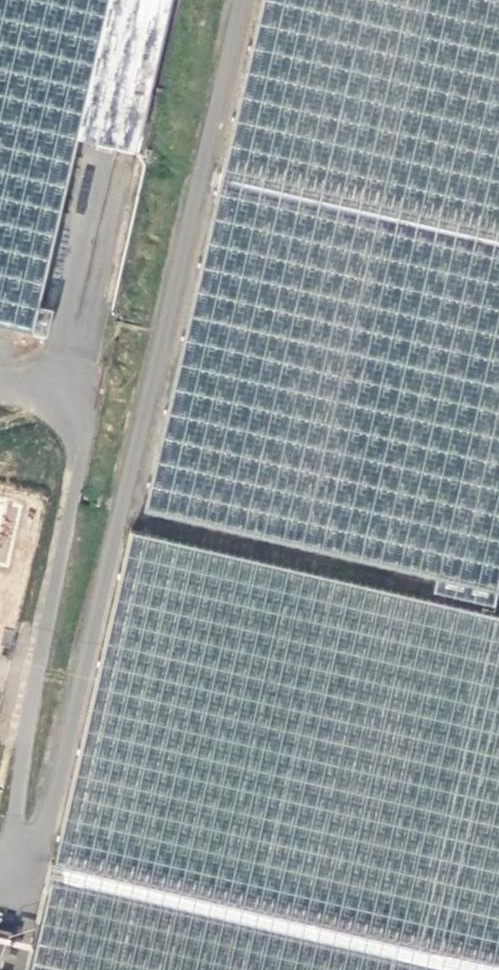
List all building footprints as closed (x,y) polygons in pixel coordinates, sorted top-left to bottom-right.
[(49,337),(55,310),(41,307),(80,139),(138,152),(174,0),(0,0),(0,325),(49,337)] [(224,143),(498,206),(498,0),(257,0),(224,143)] [(139,508),(498,592),(498,206),(224,143),(139,508)] [(51,498),(0,486),(0,715),(51,498)] [(138,519),(62,844),(498,946),(498,602),(138,519)] [(58,859),(44,920),(32,969),(498,969),(498,962),(58,859)] [(9,933),(0,932),(0,956),(6,957),(9,933)]
